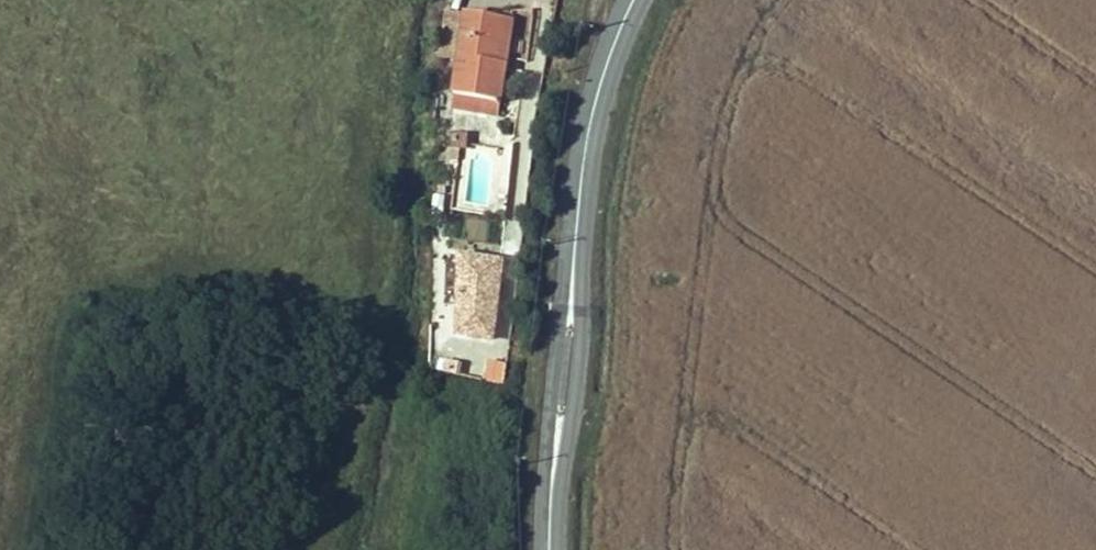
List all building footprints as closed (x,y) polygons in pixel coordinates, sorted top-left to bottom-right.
[(497,114),(504,64),(495,63),(501,19),(464,13),(451,107),(497,114)] [(504,64),(511,21),(501,19),(495,63),(504,64)] [(470,218),(468,262),(503,264),(505,220),(470,218)] [(502,383),(507,361),(447,348),(443,371),(502,383)]
